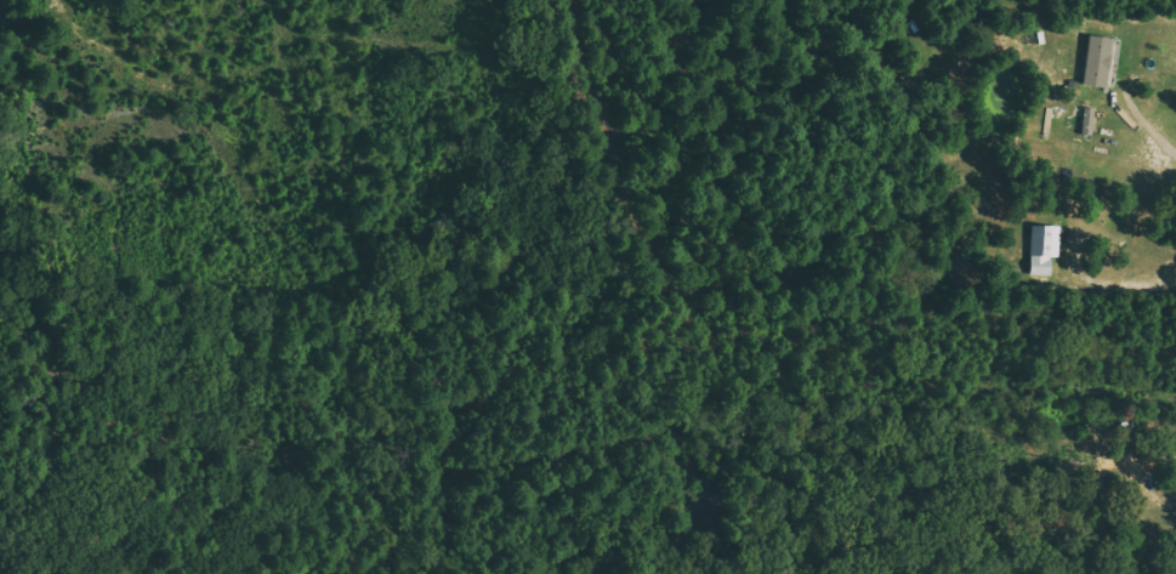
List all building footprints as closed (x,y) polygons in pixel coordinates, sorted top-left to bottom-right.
[(1108,88),(1115,38),(1092,35),(1084,84),(1108,88)] [(1032,268),(1035,268),(1035,274),(1045,274),(1046,257),(1061,257),(1062,226),(1033,226),(1032,268)]
